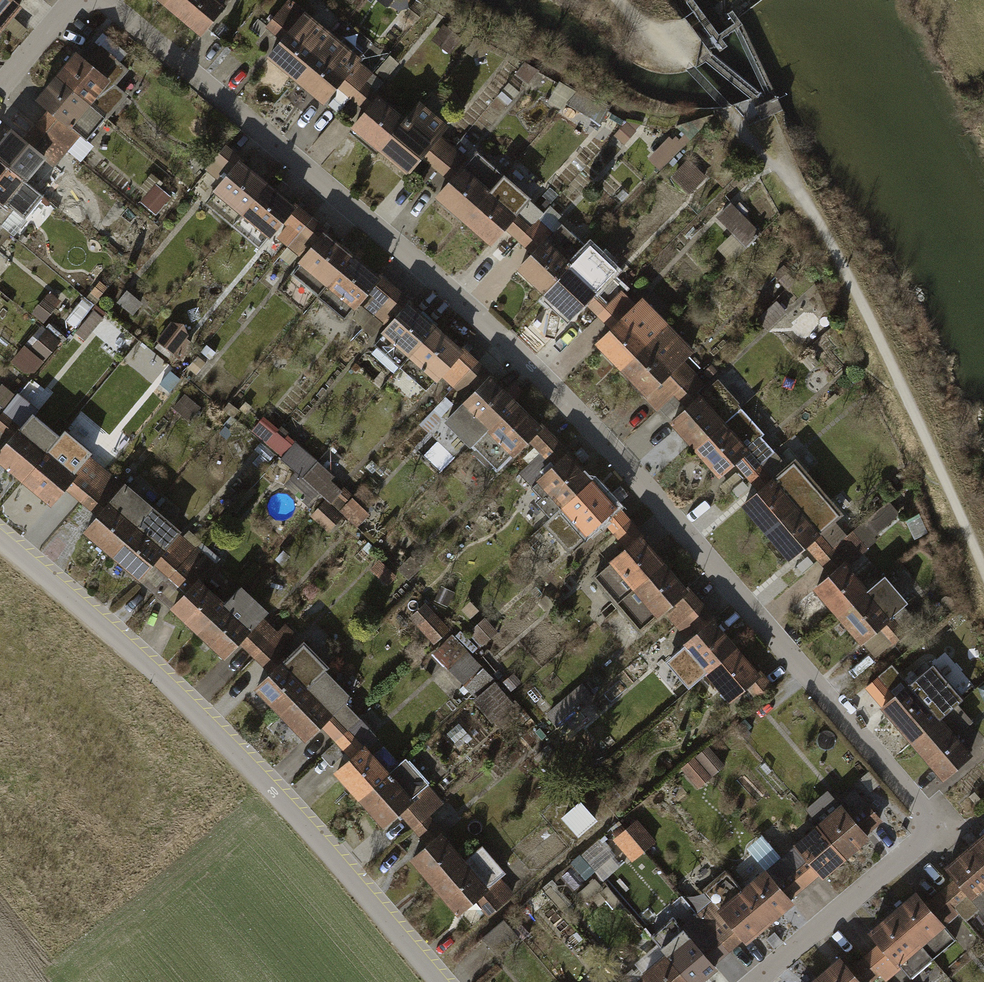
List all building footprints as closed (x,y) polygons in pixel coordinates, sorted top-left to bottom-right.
[(20,7),(15,3),(12,0),(0,0),(0,28),(1,29),(20,7)] [(160,8),(199,40),(227,7),(218,0),(166,0),(160,8)] [(291,79),(330,34),(291,0),(272,0),(258,16),(283,37),(265,57),(291,79)] [(251,25),(258,16),(249,8),(241,18),(251,25)] [(457,35),(439,21),(426,39),(444,53),(457,35)] [(291,79),(317,101),(333,82),(354,58),(359,52),(333,30),(330,34),(291,79)] [(105,120),(126,96),(113,85),(126,70),(118,63),(127,53),(104,34),(96,44),(102,49),(88,65),(77,56),(57,80),(105,120)] [(354,58),(333,82),(347,94),(361,78),(369,70),(354,58)] [(361,106),(374,89),(361,78),(347,94),(361,106)] [(78,134),(87,142),(105,120),(57,80),(39,102),(50,111),(78,134)] [(554,96),(568,102),(565,109),(632,138),(641,117),(560,81),(554,96)] [(345,125),(375,150),(405,114),(374,89),(361,106),(345,125)] [(375,150),(405,174),(421,155),(442,130),(454,115),(424,90),(405,114),(375,150)] [(66,149),(78,134),(50,111),(37,126),(66,149)] [(66,149),(37,126),(24,142),(42,156),(53,165),(66,149)] [(442,130),(421,155),(433,165),(455,140),(442,130)] [(674,130),(650,152),(662,165),(686,142),(674,130)] [(42,156),(24,142),(14,133),(0,150),(0,161),(23,179),(42,156)] [(433,165),(445,176),(467,152),(455,140),(433,165)] [(432,190),(461,216),(504,169),(475,143),(467,152),(445,176),(432,190)] [(219,187),(239,162),(223,150),(203,175),(219,187)] [(693,190),(707,173),(689,157),(674,173),(693,190)] [(23,179),(0,161),(0,198),(14,209),(27,220),(45,197),(23,179)] [(210,198),(236,218),(264,181),(239,162),(219,187),(210,198)] [(461,216),(489,242),(503,228),(524,205),(533,195),(504,169),(461,216)] [(236,218),(262,237),(268,229),(290,201),(264,181),(236,218)] [(14,209),(0,198),(0,224),(1,225),(14,209)] [(536,215),(515,238),(527,250),(563,211),(550,200),(536,215)] [(735,229),(720,244),(733,257),(762,229),(734,200),(720,213),(735,229)] [(309,217),(290,201),(268,229),(286,244),(309,217)] [(524,205),(503,228),(515,238),(536,215),(524,205)] [(510,268),(540,297),(572,262),(593,240),(563,211),(527,250),(510,268)] [(304,258),(327,232),(309,217),(286,244),(304,258)] [(299,264),(323,286),(352,253),(327,232),(304,258),(299,264)] [(323,286),(347,307),(353,301),(377,274),(352,253),(323,286)] [(540,297),(570,325),(590,304),(603,291),(572,262),(540,297)] [(392,287),(377,274),(353,301),(368,315),(392,287)] [(590,304),(601,316),(626,291),(615,278),(603,291),(590,304)] [(383,328),(409,302),(392,287),(368,315),(383,328)] [(612,327),(638,303),(626,291),(601,316),(612,327)] [(88,335),(107,310),(86,294),(67,318),(88,335)] [(596,342),(619,367),(667,323),(644,298),(638,303),(612,327),(596,342)] [(378,334),(401,356),(432,324),(409,302),(383,328),(378,334)] [(619,367),(642,391),(651,383),(673,362),(690,347),(667,323),(619,367)] [(401,356),(424,378),(431,371),(455,345),(432,324),(401,356)] [(58,343),(47,334),(36,346),(47,355),(58,343)] [(472,362),(455,345),(431,371),(449,388),(472,362)] [(466,403),(490,377),(472,362),(449,388),(466,403)] [(673,362),(651,383),(664,397),(687,376),(673,362)] [(667,420),(693,449),(726,420),(751,400),(725,370),(692,399),(681,408),(667,420)] [(664,397),(649,409),(656,417),(674,401),(681,408),(692,399),(685,392),(694,384),(687,376),(664,397)] [(449,420),(475,444),(516,402),(490,377),(466,403),(449,420)] [(233,416),(248,399),(232,386),(218,403),(233,416)] [(11,444),(32,418),(35,414),(16,399),(0,419),(0,435),(11,444)] [(262,411),(248,399),(233,416),(248,427),(262,411)] [(475,444),(501,468),(528,441),(542,426),(516,402),(475,444)] [(23,481),(57,438),(32,418),(11,444),(0,458),(0,463),(23,481)] [(693,449),(718,479),(735,465),(752,450),(726,420),(693,449)] [(557,443),(542,426),(528,441),(543,456),(557,443)] [(23,481),(49,502),(60,489),(84,459),(57,438),(23,481)] [(299,470),(303,473),(318,453),(299,438),(284,457),(299,470)] [(539,486),(570,459),(557,443),(543,456),(526,472),(539,486)] [(735,465),(745,477),(770,456),(759,444),(752,450),(735,465)] [(338,469),(318,453),(303,473),(330,494),(338,501),(350,485),(334,473),(338,469)] [(60,489),(79,505),(104,473),(86,456),(84,459),(60,489)] [(745,477),(755,489),(768,478),(780,468),(770,456),(745,477)] [(544,501),(554,512),(590,481),(570,459),(539,486),(549,497),(544,501)] [(289,482),(320,506),(330,494),(303,473),(299,470),(289,482)] [(79,505),(96,521),(122,489),(104,473),(79,505)] [(739,503),(763,532),(793,506),(768,478),(755,489),(739,503)] [(548,518),(568,540),(595,515),(609,503),(590,481),(554,512),(548,518)] [(86,535),(111,555),(151,506),(125,485),(122,489),(96,521),(86,535)] [(343,505),(358,520),(370,509),(355,494),(343,505)] [(860,519),(872,532),(895,513),(883,499),(860,519)] [(609,533),(624,520),(609,503),(595,515),(609,533)] [(111,555),(137,576),(155,554),(177,526),(151,506),(111,555)] [(763,532),(787,558),(802,545),(816,533),(793,506),(763,532)] [(623,550),(638,537),(624,520),(609,533),(623,550)] [(802,545),(815,559),(841,536),(829,522),(816,533),(802,545)] [(155,554),(174,569),(184,558),(202,536),(189,526),(184,532),(177,526),(155,554)] [(815,559),(828,574),(840,563),(854,551),(841,536),(815,559)] [(593,577),(615,602),(660,562),(638,537),(593,577)] [(155,591),(172,606),(199,575),(201,573),(184,558),(174,569),(155,591)] [(615,602),(638,627),(662,605),(683,587),(660,562),(615,602)] [(811,589),(835,617),(865,592),(840,563),(828,574),(811,589)] [(172,606),(200,630),(227,600),(199,575),(172,606)] [(888,641),(914,618),(880,578),(865,592),(888,618),(876,629),(888,641)] [(200,630),(228,655),(237,644),(261,617),(267,611),(239,587),(227,600),(200,630)] [(694,600),(683,587),(662,605),(674,618),(694,600)] [(835,617),(859,644),(876,629),(888,618),(865,592),(835,617)] [(410,614),(437,638),(451,622),(423,598),(410,614)] [(663,627),(675,641),(706,613),(694,600),(674,618),(663,627)] [(675,641),(700,669),(731,641),(706,613),(675,641)] [(261,617),(237,644),(253,659),(278,633),(261,617)] [(253,659),(271,675),(290,656),(281,648),(292,635),(284,627),(278,633),(253,659)] [(470,678),(486,663),(460,636),(444,651),(470,678)] [(700,669),(725,698),(745,680),(757,670),(731,641),(700,669)] [(257,689),(281,714),(314,681),(290,656),(271,675),(257,689)] [(757,670),(745,680),(760,696),(774,683),(759,667),(757,670)] [(281,714),(306,739),(327,718),(339,706),(314,681),(281,714)] [(876,707),(904,742),(935,716),(922,700),(907,681),(876,707)] [(479,700),(495,720),(514,704),(499,685),(479,700)] [(939,686),(922,700),(935,716),(952,702),(939,686)] [(545,716),(554,726),(578,707),(589,697),(580,687),(545,716)] [(952,702),(935,716),(949,732),(965,718),(952,702)] [(339,706),(327,718),(343,735),(358,720),(342,704),(339,706)] [(591,723),(578,707),(554,726),(567,742),(591,723)] [(361,716),(358,720),(343,735),(358,750),(366,743),(377,732),(361,716)] [(904,742),(932,776),(964,750),(935,716),(904,742)] [(335,771),(364,802),(395,775),(366,743),(358,750),(335,771)] [(704,744),(691,755),(709,776),(721,765),(704,744)] [(709,776),(691,755),(677,767),(695,788),(709,776)] [(364,802),(391,833),(413,814),(433,796),(439,790),(412,759),(395,775),(364,802)] [(449,814),(433,796),(413,814),(429,832),(441,821),(449,814)] [(838,799),(814,819),(846,856),(870,835),(866,831),(848,811),(838,799)] [(558,817),(575,836),(595,819),(579,800),(558,817)] [(866,831),(879,820),(861,800),(848,811),(866,831)] [(814,819),(789,841),(804,858),(818,875),(821,878),(846,856),(814,819)] [(441,821),(429,832),(446,851),(455,844),(458,841),(441,821)] [(620,824),(605,836),(629,864),(644,852),(620,824)] [(968,843),(983,861),(983,829),(968,843)] [(943,864),(957,880),(982,908),(983,911),(983,861),(968,843),(943,864)] [(425,870),(447,894),(476,868),(455,844),(446,851),(425,870)] [(447,894),(469,918),(488,900),(500,890),(514,877),(492,853),(476,868),(447,894)] [(789,900),(803,887),(789,871),(774,854),(760,867),(789,900)] [(803,887),(818,875),(804,858),(789,871),(803,887)] [(760,867),(735,888),(769,927),(793,905),(789,900),(760,867)] [(591,888),(577,872),(568,880),(583,896),(591,888)] [(735,888),(721,872),(696,893),(705,903),(740,943),(745,948),(769,927),(735,888)] [(967,921),(982,908),(957,880),(942,893),(962,916),(967,921)] [(928,906),(913,889),(889,910),(937,965),(961,944),(947,929),(928,906)] [(500,890),(488,900),(506,920),(517,909),(500,890)] [(947,929),(962,916),(942,893),(928,906),(947,929)] [(725,955),(740,943),(705,903),(690,916),(725,955)] [(889,910),(865,931),(879,947),(899,970),(909,981),(918,981),(937,965),(889,910)] [(711,968),(725,955),(690,916),(676,928),(681,935),(711,968)] [(507,927),(484,946),(500,965),(523,947),(507,927)] [(657,956),(679,981),(705,981),(715,973),(711,968),(681,935),(657,956)] [(899,970),(879,947),(864,960),(880,977),(884,981),(885,981),(899,970)] [(632,977),(636,981),(679,981),(657,956),(632,977)] [(811,978),(815,981),(858,981),(850,972),(836,956),(811,978)] [(880,977),(864,960),(850,972),(858,981),(874,981),(880,977)]
